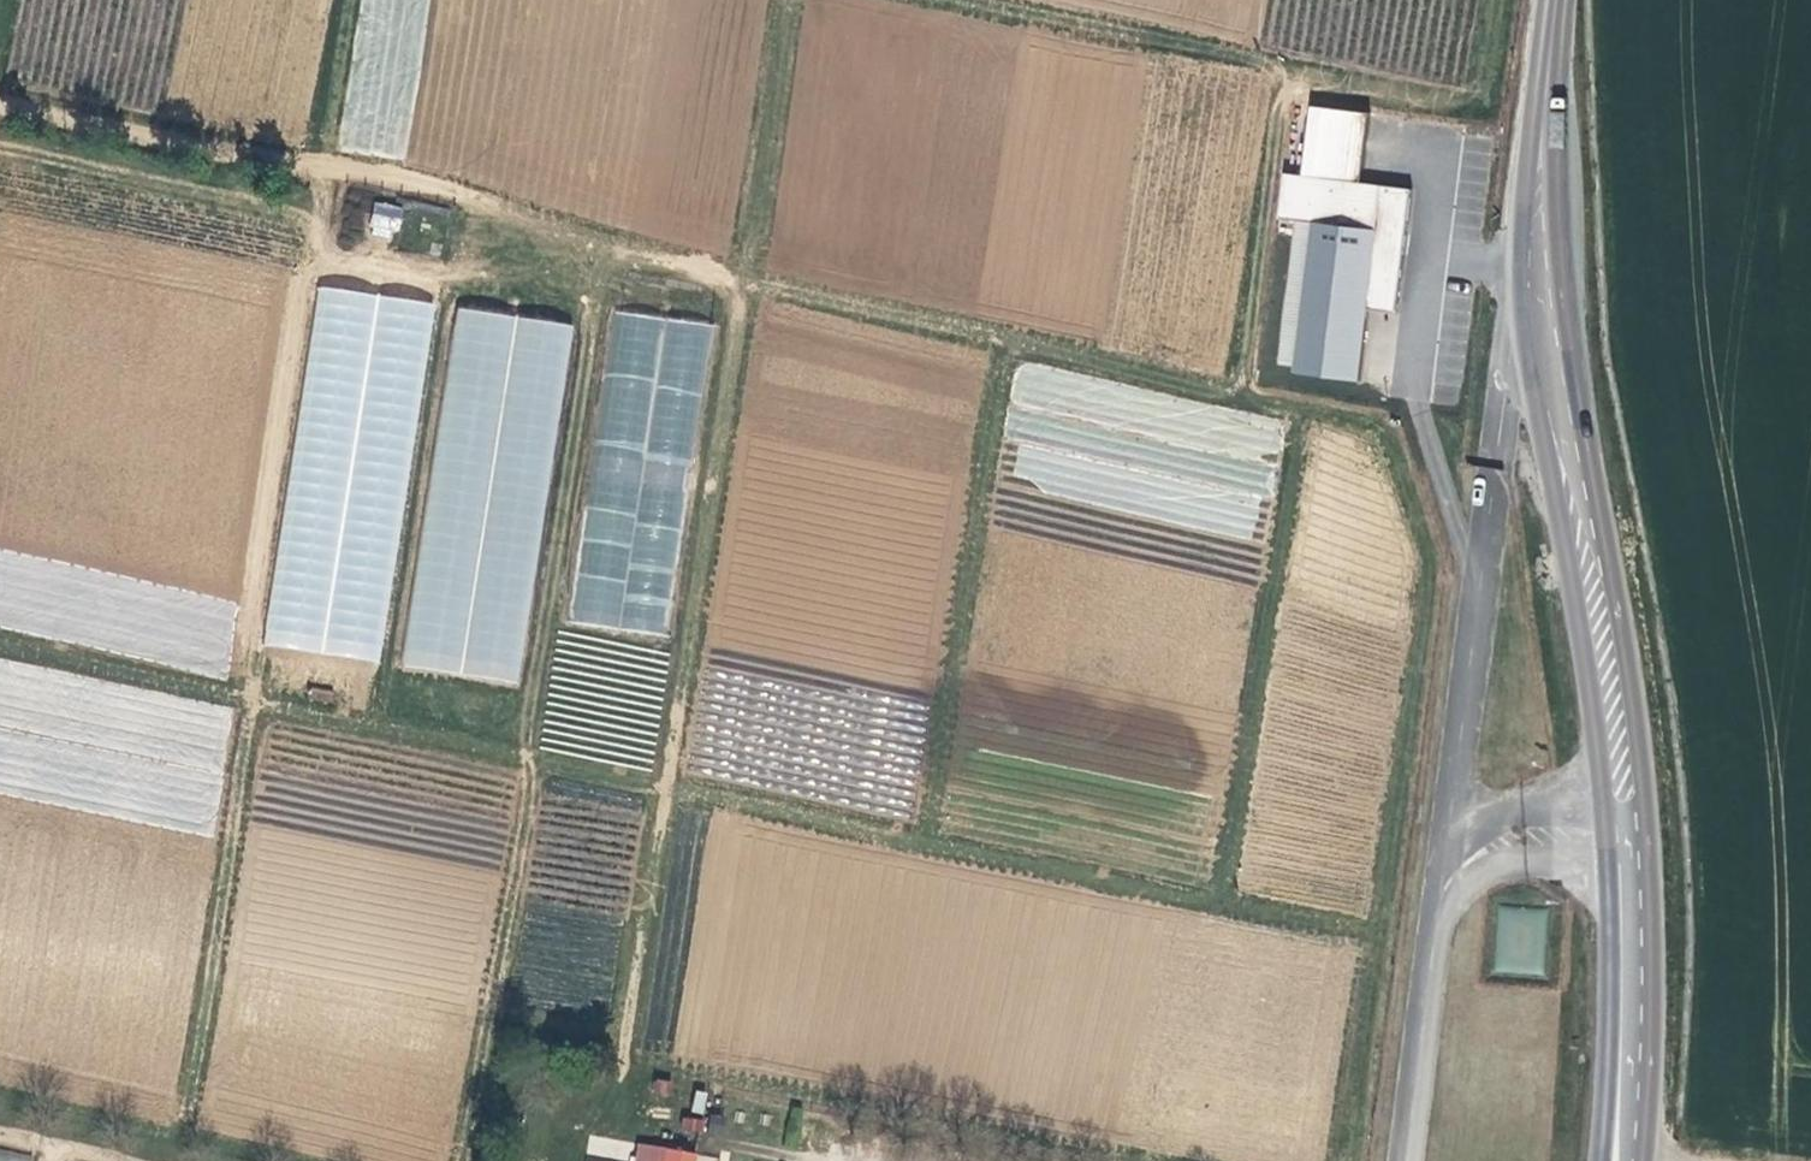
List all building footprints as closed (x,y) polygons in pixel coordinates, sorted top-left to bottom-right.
[(1369,113),(1309,105),(1300,175),(1299,183),(1281,181),(1276,218),(1294,220),(1311,222),(1307,248),(1291,365),(1354,376),(1363,311),(1364,304),(1393,308),(1410,191),(1379,186),(1377,195),(1358,192),(1359,184),(1369,113)] [(1299,183),(1300,175),(1282,173),(1281,181),(1299,183)] [(1377,195),(1379,186),(1359,184),(1358,192),(1377,195)] [(396,239),(402,206),(374,201),(368,234),(396,239)] [(1311,222),(1294,220),(1290,246),(1307,248),(1311,222)] [(1393,308),(1364,304),(1363,311),(1392,315),(1393,308)] [(524,683),(568,322),(451,307),(406,669),(524,683)] [(708,323),(608,311),(571,622),(671,634),(708,323)] [(1354,376),(1291,365),(1290,372),(1353,382),(1354,376)] [(1012,488),(1257,535),(1272,457),(1276,458),(1283,418),(1145,392),(1131,465),(1116,462),(1114,469),(1077,462),(1083,433),(1052,428),(1047,452),(1020,447),(1012,488)] [(226,671),(238,598),(92,574),(86,611),(60,620),(54,601),(60,564),(48,568),(43,599),(18,595),(7,565),(0,567),(0,623),(23,627),(19,614),(43,605),(50,624),(12,637),(226,671)] [(169,824),(195,821),(202,781),(199,756),(160,760),(155,760),(149,794),(144,751),(125,754),(120,782),(116,754),(94,757),(91,779),(74,781),(63,779),(56,724),(50,761),(35,758),(32,738),(0,732),(0,794),(169,824)] [(663,1083),(641,1079),(639,1089),(661,1093),(663,1083)] [(629,1160),(656,1160),(658,1148),(632,1143),(629,1160)] [(34,1154),(0,1148),(0,1160),(32,1160),(34,1154)] [(658,1148),(656,1160),(691,1160),(692,1154),(658,1148)]
